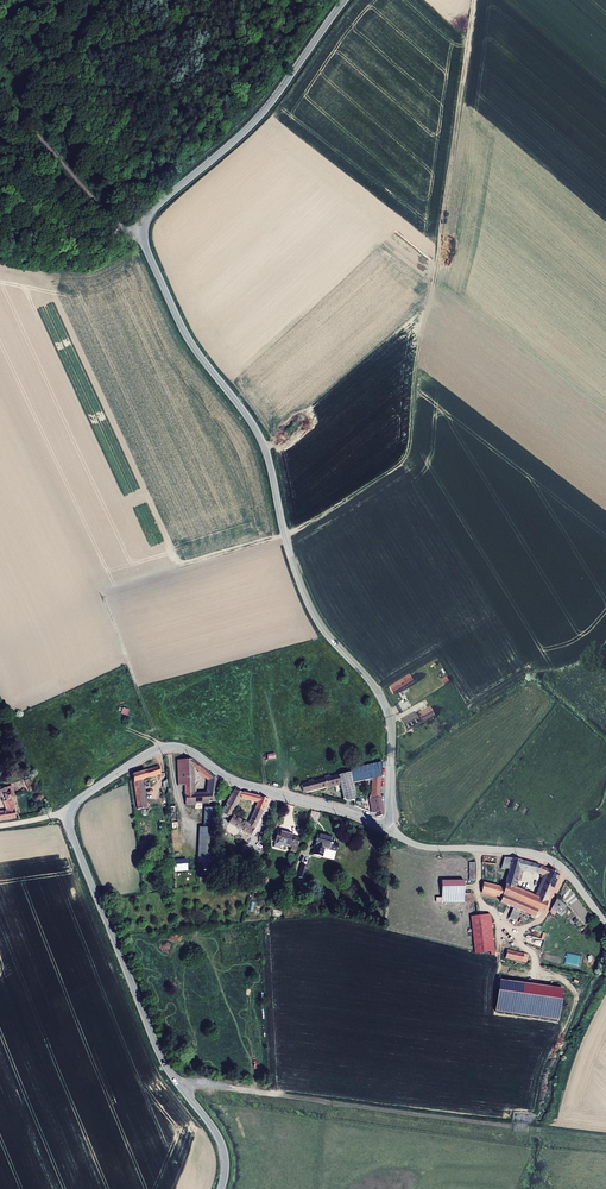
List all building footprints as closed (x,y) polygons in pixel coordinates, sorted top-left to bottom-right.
[(395,693),(416,678),(411,672),(391,687),(395,693)] [(418,711),(404,720),(410,729),(437,712),(433,705),(419,714),(418,711)] [(221,779),(203,765),(202,770),(212,779),(211,794),(198,799),(197,762),(182,764),(182,789),(190,789),(191,808),(199,809),(211,803),(220,804),(221,779)] [(163,775),(161,766),(137,775),(144,818),(164,816),(163,801),(158,802),(158,807),(151,808),(146,780),(163,775)] [(352,773),(355,794),(369,793),(374,791),(377,806),(373,806),(373,812),(377,813),(386,812),(381,786),(380,780),(383,767),(351,771),(352,773)] [(355,794),(352,773),(322,779),(324,785),(341,782),(346,802),(355,801),(355,794)] [(306,789),(324,785),(322,779),(305,783),(306,789)] [(22,815),(9,788),(6,790),(4,786),(0,788),(9,806),(0,810),(0,820),(2,820),(22,815)] [(238,788),(225,817),(255,835),(274,798),(238,788)] [(199,809),(191,808),(191,820),(200,820),(199,809)] [(299,835),(279,830),(276,841),(292,845),(291,849),(296,850),(299,835)] [(335,837),(320,833),(314,852),(321,854),(323,845),(338,849),(339,843),(334,841),(335,837)] [(218,836),(206,836),(205,864),(217,864),(218,836)] [(512,868),(508,884),(506,895),(504,903),(518,908),(514,918),(521,921),(525,911),(537,915),(540,909),(545,910),(562,872),(534,861),(514,857),(506,857),(504,868),(512,868)] [(187,859),(173,860),(173,871),(188,871),(187,859)] [(301,874),(307,876),(309,866),(303,865),(301,874)] [(196,872),(174,873),(174,886),(196,886),(196,872)] [(441,903),(464,902),(463,888),(463,881),(441,881),(441,888),(441,903)] [(508,884),(486,883),(486,895),(506,895),(508,884)] [(567,902),(559,895),(553,908),(558,912),(560,909),(563,912),(567,902)] [(473,952),(488,952),(488,956),(492,956),(492,914),(473,914),(473,952)] [(529,954),(505,949),(502,958),(526,964),(529,954)]
